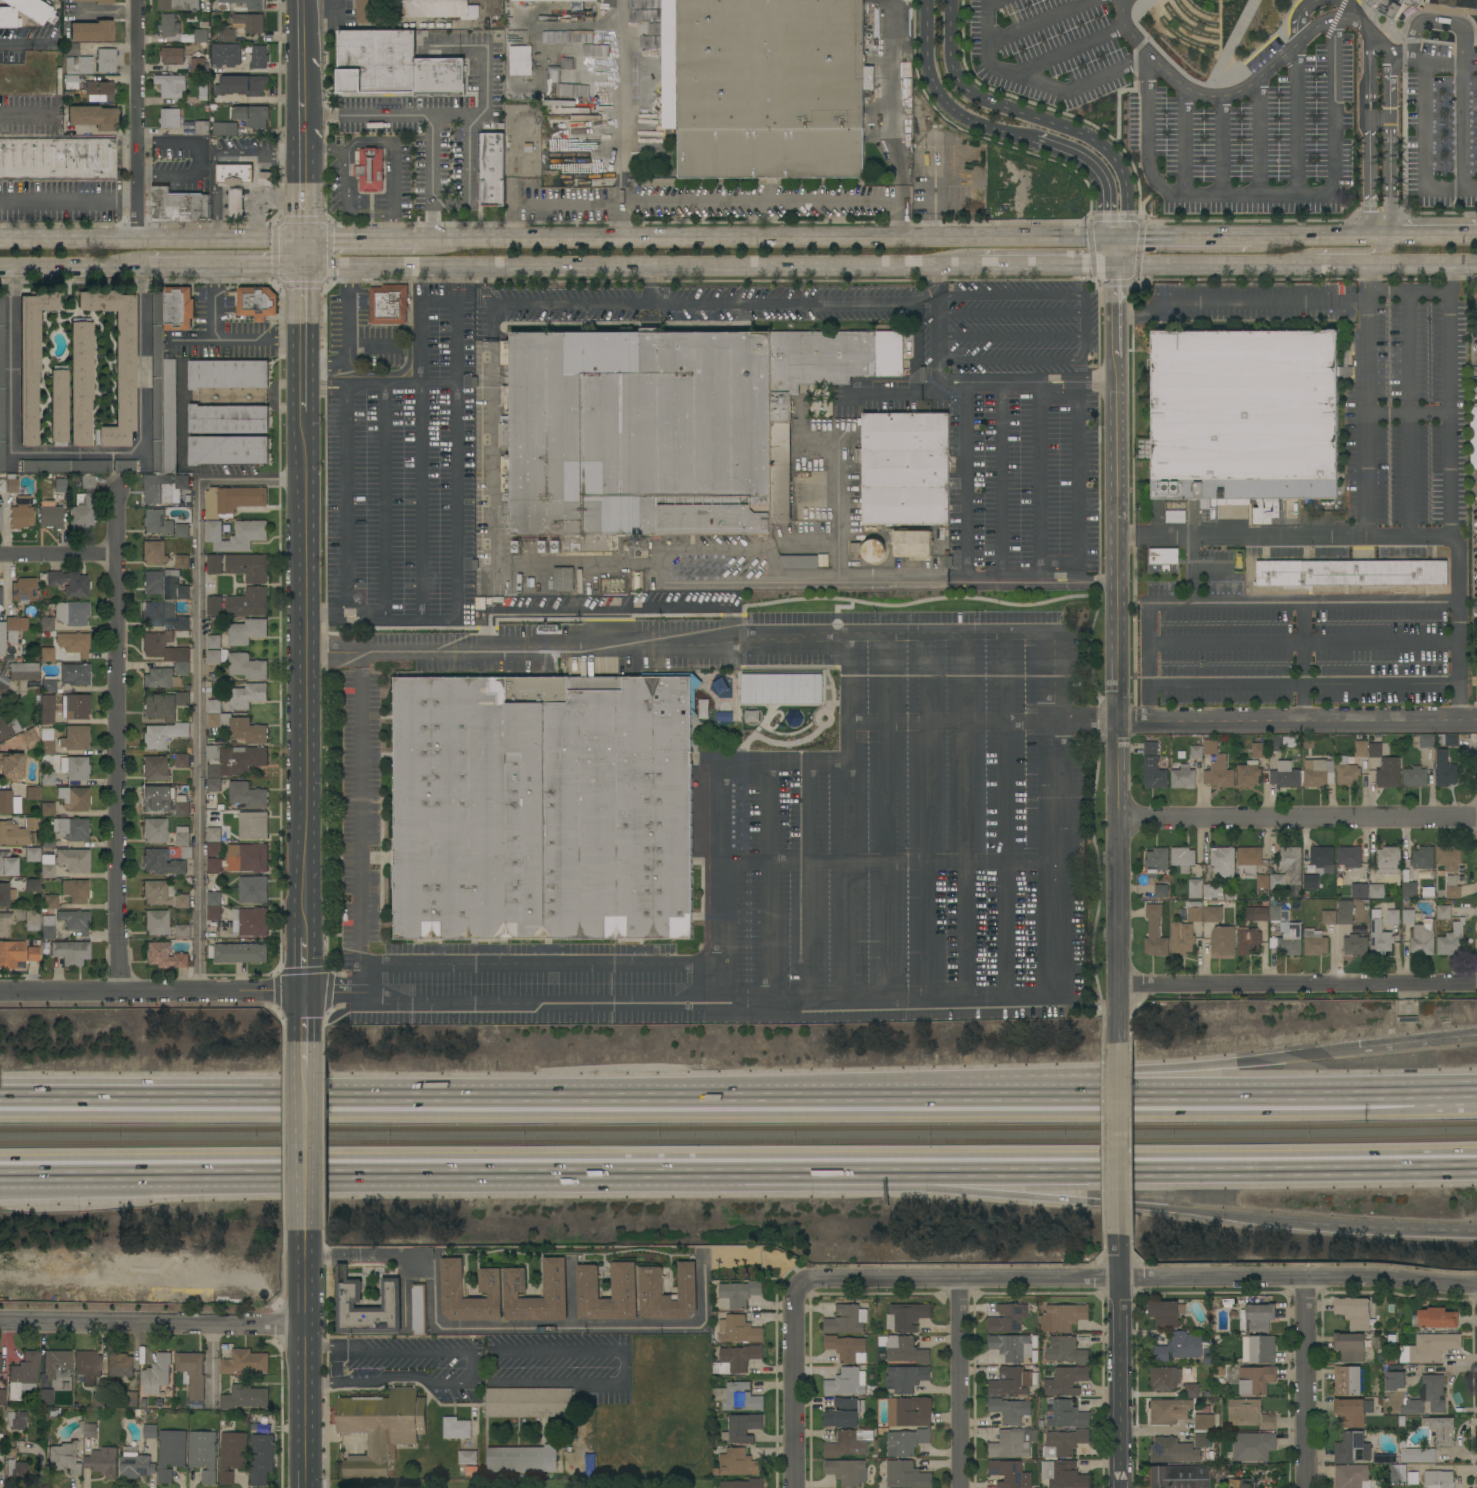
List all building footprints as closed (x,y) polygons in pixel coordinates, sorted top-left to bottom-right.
[(15,28),(0,28),(0,7),(8,7),(8,6),(0,1),(0,0),(38,0),(51,8),(50,9),(54,11),(48,22),(44,20),(40,26),(15,10),(15,19),(20,18),(20,27),(15,27),(15,28)] [(159,10),(159,0),(200,0),(200,10),(159,10)] [(218,10),(218,0),(264,0),(264,10),(247,10),(247,3),(240,3),(240,4),(236,4),(236,3),(229,3),(229,10),(218,10)] [(356,23),(356,0),(378,0),(378,23),(356,23)] [(394,17),(394,0),(469,0),(469,5),(479,5),(479,16),(477,19),(461,20),(461,17),(394,17)] [(663,129),(663,0),(864,0),(864,55),(865,55),(865,65),(864,65),(864,66),(874,66),(874,89),(863,89),(863,178),(678,178),(678,129),(663,129)] [(1375,7),(1367,0),(1423,0),(1425,1),(1423,8),(1405,4),(1397,19),(1375,7)] [(162,30),(158,30),(158,25),(162,25),(162,14),(175,14),(175,24),(180,24),(180,34),(175,34),(175,37),(162,37),(162,30)] [(263,14),(263,33),(246,33),(246,25),(241,25),(241,23),(232,23),(232,14),(263,14)] [(75,23),(75,21),(94,22),(94,20),(112,20),(112,41),(69,41),(69,23),(75,23)] [(207,29),(207,43),(194,43),(194,29),(207,29)] [(235,42),(222,42),(222,29),(235,29),(235,42)] [(339,30),(416,30),(416,45),(432,44),(432,49),(416,49),(416,56),(415,56),(415,58),(464,58),(464,92),(416,92),(416,93),(339,93),(339,30)] [(510,38),(522,37),(523,58),(510,58),(510,38)] [(92,74),(65,74),(65,71),(64,71),(64,57),(77,57),(77,55),(65,55),(65,43),(82,43),(82,55),(89,55),(90,56),(92,56),(92,74)] [(234,65),(234,66),(232,66),(232,65),(220,65),(220,66),(218,66),(218,65),(211,65),(211,44),(238,44),(240,44),(240,64),(234,65)] [(266,55),(268,55),(268,62),(266,62),(266,69),(252,69),(250,69),(250,63),(251,63),(251,59),(252,59),(252,46),(266,46),(266,55)] [(183,48),(183,63),(161,63),(162,55),(159,55),(159,51),(162,51),(162,48),(183,48)] [(115,56),(116,56),(116,64),(115,64),(115,73),(96,73),(96,62),(95,62),(95,59),(96,59),(96,49),(115,49),(115,56)] [(204,58),(205,73),(191,74),(191,58),(204,58)] [(510,69),(510,60),(528,59),(529,68),(510,69)] [(64,84),(62,84),(62,75),(77,75),(77,89),(64,89),(64,84)] [(172,76),(172,75),(174,75),(174,76),(185,76),(185,84),(186,84),(186,98),(161,97),(161,84),(154,84),(154,75),(172,76)] [(247,96),(247,94),(239,94),(239,93),(234,93),(234,94),(225,94),(225,96),(218,96),(218,76),(269,76),(269,85),(265,85),(265,90),(263,90),(262,96),(247,96)] [(93,102),(85,102),(85,82),(112,82),(112,95),(112,102),(93,102)] [(207,100),(199,100),(199,84),(207,84),(207,100)] [(186,105),(186,97),(195,97),(195,105),(186,105)] [(98,106),(98,109),(116,109),(116,131),(95,131),(95,125),(67,125),(67,106),(98,106)] [(269,120),(266,120),(266,128),(252,128),(246,126),(246,119),(241,119),(241,121),(238,121),(238,119),(235,119),(235,118),(230,118),(230,107),(235,107),(235,106),(269,106),(269,120)] [(180,109),(180,128),(161,128),(161,123),(159,123),(159,118),(161,118),(161,109),(180,109)] [(182,134),(182,120),(194,121),(194,134),(182,134)] [(209,121),(209,135),(195,135),(195,121),(209,121)] [(237,123),(237,135),(213,135),(213,122),(237,123)] [(478,134),(482,134),(482,133),(505,133),(505,180),(506,180),(506,206),(481,207),(481,201),(478,201),(478,134)] [(115,180),(0,180),(0,139),(114,139),(114,148),(115,148),(115,180)] [(359,176),(354,176),(354,165),(355,165),(355,151),(359,151),(359,149),(365,149),(365,148),(376,148),(376,149),(382,149),(382,171),(383,171),(383,173),(384,173),(384,179),(383,179),(383,182),(382,182),(382,191),(377,191),(377,192),(375,192),(375,193),(367,193),(367,192),(364,192),(364,191),(359,191),(359,176)] [(255,162),(256,173),(255,185),(215,185),(214,174),(215,163),(255,162)] [(259,179),(260,172),(273,173),(274,179),(272,186),(260,186),(259,179)] [(151,212),(152,212),(152,206),(151,206),(151,186),(169,186),(169,193),(202,193),(202,195),(209,195),(209,222),(201,222),(201,221),(195,221),(195,222),(176,222),(176,221),(169,221),(169,222),(151,222),(151,212)] [(230,190),(236,189),(243,190),(243,217),(236,218),(230,217),(230,190)] [(370,324),(370,287),(382,287),(382,285),(408,284),(408,309),(406,309),(406,324),(370,324)] [(194,318),(191,318),(191,320),(191,328),(191,330),(171,330),(165,330),(165,287),(191,287),(191,290),(192,290),(192,297),(191,297),(191,299),(194,299),(194,318)] [(238,313),(236,313),(236,307),(237,307),(237,287),(269,287),(277,295),(277,316),(265,316),(265,322),(255,322),(255,316),(238,316),(238,313)] [(19,296),(33,296),(33,292),(45,290),(57,292),(58,310),(46,311),(39,310),(39,372),(36,372),(37,445),(28,446),(20,446),(19,296)] [(134,431),(129,431),(129,446),(98,446),(98,445),(94,445),(94,430),(99,430),(99,427),(115,427),(115,311),(99,311),(99,310),(90,311),(83,310),(78,310),(78,292),(82,292),(91,291),(101,292),(101,290),(119,290),(119,295),(134,295),(134,431)] [(3,473),(0,473),(0,292),(8,292),(8,296),(3,296),(3,473)] [(163,473),(151,473),(151,294),(146,294),(146,292),(163,292),(163,473)] [(71,318),(89,318),(89,322),(92,322),(92,400),(90,400),(89,446),(71,446),(71,318)] [(512,512),(509,512),(509,508),(511,508),(511,504),(509,504),(509,503),(502,503),(502,492),(501,492),(501,476),(506,476),(506,475),(509,475),(509,473),(501,473),(501,456),(505,456),(505,455),(509,455),(509,457),(512,457),(512,447),(505,447),(505,451),(501,451),(501,447),(500,447),(500,416),(506,416),(511,416),(511,405),(508,405),(508,409),(508,413),(504,413),(504,409),(505,409),(505,405),(502,405),(502,386),(512,386),(511,364),(501,364),(501,341),(505,341),(505,340),(509,340),(509,341),(512,341),(511,333),(641,332),(641,328),(660,328),(660,333),(902,331),(903,369),(909,369),(909,375),(903,375),(903,376),(850,376),(850,385),(798,385),(798,395),(789,395),(790,523),(772,523),(772,534),(620,535),(620,551),(564,552),(564,534),(537,534),(538,550),(523,550),(523,535),(512,535),(512,512)] [(1337,330),(1337,366),(1344,366),(1344,362),(1347,362),(1347,366),(1352,366),(1352,376),(1348,376),(1348,380),(1343,380),(1343,376),(1337,376),(1337,498),(1279,498),(1279,518),(1270,518),(1270,524),(1253,524),(1253,508),(1258,508),(1258,505),(1257,500),(1250,500),(1250,505),(1217,505),(1217,498),(1208,498),(1208,509),(1200,509),(1200,499),(1152,499),(1152,331),(1337,330)] [(176,472),(164,472),(164,359),(176,359),(176,472)] [(201,388),(201,389),(198,389),(199,390),(189,390),(189,361),(269,360),(269,388),(201,388)] [(50,370),(52,370),(52,366),(65,366),(65,370),(67,370),(67,442),(65,442),(65,446),(52,446),(52,442),(50,442),(50,370)] [(189,433),(189,404),(199,404),(199,406),(268,406),(269,433),(189,433)] [(863,463),(855,463),(855,449),(862,449),(862,413),(948,413),(948,524),(863,524),(863,463)] [(199,464),(199,466),(189,466),(189,436),(269,436),(269,463),(199,464)] [(111,460),(111,472),(21,473),(21,460),(111,460)] [(113,473),(113,460),(135,460),(135,473),(113,473)] [(16,492),(5,492),(5,474),(14,474),(14,479),(16,479),(16,492)] [(172,475),(172,483),(175,483),(175,475),(188,475),(188,489),(180,489),(180,503),(162,503),(157,503),(157,505),(152,505),(149,505),(149,504),(143,504),(143,492),(141,492),(141,475),(172,475)] [(92,520),(93,520),(93,522),(92,522),(92,525),(87,525),(87,528),(77,528),(77,530),(68,530),(68,507),(75,507),(75,506),(75,494),(83,494),(83,488),(80,488),(80,476),(94,476),(94,488),(93,488),(93,493),(94,493),(94,509),(92,509),(92,520)] [(65,479),(65,492),(54,492),(54,478),(65,479)] [(236,506),(236,509),(235,509),(235,513),(233,513),(233,518),(228,518),(228,519),(224,519),(224,518),(219,518),(219,519),(205,519),(205,491),(208,491),(208,487),(219,487),(219,488),(232,488),(267,488),(266,506),(236,506)] [(29,496),(29,498),(35,498),(35,503),(30,503),(30,504),(29,504),(29,506),(25,506),(25,507),(32,507),(32,513),(33,513),(33,514),(32,514),(32,525),(30,525),(30,526),(28,526),(28,525),(27,525),(27,528),(26,528),(21,528),(17,528),(17,529),(15,529),(15,531),(11,530),(11,529),(9,529),(9,528),(9,524),(9,519),(8,519),(8,517),(9,517),(9,513),(9,509),(9,507),(16,507),(16,506),(15,506),(15,505),(14,505),(14,499),(16,499),(16,496),(29,496)] [(61,529),(59,529),(59,531),(55,531),(55,529),(53,529),(53,527),(51,527),(51,528),(44,528),(44,527),(38,527),(38,522),(37,522),(37,519),(38,519),(38,516),(37,516),(37,514),(38,514),(38,507),(39,507),(39,501),(53,501),(53,506),(61,506),(61,529)] [(164,521),(173,521),(173,522),(174,522),(174,536),(161,536),(161,533),(144,533),(144,525),(142,525),(142,517),(144,517),(144,509),(164,509),(164,521)] [(1185,511),(1185,523),(1166,523),(1166,511),(1185,511)] [(213,551),(213,542),(207,542),(206,520),(222,520),(222,539),(229,539),(229,522),(235,522),(235,521),(267,521),(267,540),(251,540),(251,551),(213,551)] [(189,524),(189,537),(175,537),(175,524),(189,524)] [(931,541),(933,541),(933,545),(931,545),(931,557),(894,557),(894,545),(887,545),(887,530),(931,530),(931,541)] [(882,560),(880,561),(878,562),(876,563),(874,563),(872,563),(870,562),(869,561),(867,560),(865,559),(864,557),(863,556),(863,554),(862,552),(863,550),(863,548),(864,546),(865,544),(866,542),(868,541),(870,540),(872,540),(874,539),(876,540),(878,540),(879,541),(881,542),(883,543),(884,545),(885,547),(885,549),(886,551),(886,553),(885,555),(884,557),(883,558),(882,560)] [(164,541),(164,556),(168,556),(168,558),(170,558),(169,560),(168,560),(168,562),(164,562),(164,565),(144,565),(144,560),(142,560),(142,541),(164,541)] [(849,542),(860,542),(860,552),(849,552),(849,542)] [(1178,549),(1178,563),(1149,563),(1149,549),(1178,549)] [(250,554),(250,555),(261,555),(266,555),(266,584),(245,584),(245,574),(226,574),(226,555),(250,554)] [(189,555),(189,569),(175,569),(175,555),(189,555)] [(207,555),(222,555),(221,574),(207,574),(207,555)] [(818,556),(818,568),(784,568),(779,556),(818,556)] [(1447,560),(1447,585),(1256,585),(1256,561),(1447,560)] [(553,567),(573,567),(573,590),(553,590),(553,567)] [(164,571),(164,570),(179,570),(179,577),(178,577),(178,586),(189,586),(189,599),(175,599),(175,598),(159,598),(159,594),(144,594),(143,586),(143,582),(143,571),(164,571)] [(63,597),(63,585),(66,586),(67,583),(60,583),(60,585),(46,585),(46,571),(60,571),(60,574),(67,574),(67,572),(78,572),(78,575),(87,575),(87,581),(88,581),(89,581),(89,589),(88,589),(88,590),(86,590),(86,597),(63,597)] [(35,578),(34,601),(27,601),(27,603),(18,603),(18,602),(17,602),(17,601),(10,601),(11,583),(16,583),(16,580),(16,578),(35,578)] [(246,596),(246,586),(267,586),(267,615),(226,615),(226,596),(246,596)] [(207,597),(222,597),(222,615),(207,615),(207,597)] [(164,602),(164,599),(174,599),(174,602),(175,602),(175,616),(182,616),(182,617),(189,617),(189,630),(175,630),(175,629),(164,629),(161,629),(161,626),(144,626),(144,620),(142,620),(142,619),(141,619),(141,611),(142,611),(142,610),(144,610),(144,602),(164,602)] [(54,610),(46,610),(46,604),(54,604),(54,602),(88,602),(88,616),(86,616),(86,625),(82,625),(82,626),(65,626),(65,624),(63,624),(54,618),(54,610)] [(17,617),(17,618),(26,618),(26,630),(17,630),(17,632),(16,632),(16,655),(6,655),(6,645),(7,645),(7,643),(6,643),(6,630),(5,630),(5,617),(17,617)] [(53,617),(53,631),(39,631),(39,617),(53,617)] [(259,637),(259,638),(255,638),(255,637),(249,637),(249,639),(249,645),(247,645),(229,646),(229,624),(243,624),(243,619),(267,619),(267,637),(259,637)] [(144,657),(144,652),(142,652),(142,649),(141,649),(141,641),(142,641),(142,636),(141,636),(141,634),(142,634),(142,633),(164,633),(164,631),(173,631),(173,642),(165,642),(165,648),(189,648),(189,661),(163,661),(163,657),(144,657)] [(75,633),(75,632),(78,632),(78,633),(88,633),(88,648),(86,648),(86,659),(79,659),(79,652),(64,652),(64,647),(57,647),(57,644),(55,644),(55,633),(75,633)] [(207,649),(207,635),(220,635),(220,649),(207,649)] [(53,661),(39,661),(40,648),(53,648),(53,661)] [(207,664),(207,650),(221,650),(221,664),(207,664)] [(229,675),(229,653),(247,653),(247,654),(249,654),(249,661),(255,661),(255,660),(258,660),(258,661),(267,661),(267,679),(245,679),(245,675),(229,675)] [(175,675),(175,662),(189,662),(189,675),(175,675)] [(37,663),(37,680),(8,680),(8,663),(37,663)] [(70,685),(70,681),(60,681),(60,664),(80,664),(88,664),(88,674),(86,674),(86,676),(88,676),(88,685),(70,685)] [(142,687),(142,674),(148,674),(148,668),(173,668),(173,677),(182,677),(182,687),(142,687)] [(691,939),(395,939),(395,914),(394,914),(394,839),(395,839),(395,677),(641,677),(641,673),(690,673),(690,675),(693,673),(702,683),(694,691),(695,715),(691,715),(691,939)] [(741,704),(824,703),(823,673),(740,674),(741,704)] [(712,683),(722,677),(729,688),(718,694),(712,683)] [(41,692),(41,679),(55,679),(55,692),(41,692)] [(1,699),(0,698),(0,683),(8,687),(1,699)] [(267,683),(267,702),(260,701),(260,703),(254,703),(254,702),(249,702),(249,710),(229,710),(229,688),(245,688),(245,683),(267,683)] [(176,706),(175,692),(189,692),(189,706),(176,706)] [(40,695),(53,695),(54,710),(53,710),(53,723),(40,723),(40,695)] [(89,695),(89,714),(86,714),(86,719),(64,719),(64,718),(61,718),(61,695),(64,695),(89,695)] [(175,722),(164,722),(164,717),(147,717),(144,717),(143,709),(143,706),(143,695),(175,695),(175,722)] [(698,699),(707,699),(708,718),(699,718),(698,699)] [(246,744),(246,739),(229,739),(229,727),(207,727),(207,714),(220,714),(220,713),(207,713),(207,700),(220,700),(221,713),(230,713),(230,714),(231,714),(231,718),(249,717),(249,725),(254,725),(254,724),(260,724),(260,725),(267,725),(267,728),(268,728),(268,733),(267,733),(267,735),(268,735),(268,738),(267,738),(267,744),(246,744)] [(715,722),(715,711),(732,711),(732,722),(715,722)] [(15,734),(0,741),(0,714),(4,712),(8,720),(13,717),(20,730),(14,732),(15,734)] [(144,749),(144,743),(142,743),(142,733),(145,733),(144,726),(176,725),(175,723),(189,723),(189,736),(176,737),(176,734),(164,734),(164,742),(166,742),(166,745),(165,745),(165,749),(144,749)] [(88,747),(86,747),(86,750),(65,750),(65,747),(60,747),(60,745),(56,745),(56,739),(58,739),(58,738),(65,738),(65,726),(88,726),(88,734),(89,737),(89,740),(88,742),(88,747)] [(26,746),(19,734),(32,727),(38,740),(26,746)] [(53,754),(42,754),(42,752),(39,752),(39,728),(52,728),(52,740),(53,740),(53,754)] [(1445,746),(1445,745),(1437,745),(1437,734),(1458,734),(1458,746),(1445,746)] [(1419,748),(1419,735),(1434,735),(1434,748),(1419,748)] [(1270,736),(1297,736),(1297,746),(1282,747),(1282,751),(1270,751),(1270,736)] [(1302,736),(1313,736),(1313,748),(1302,748),(1302,736)] [(1203,739),(1217,740),(1217,753),(1203,753),(1203,739)] [(1368,757),(1356,757),(1355,741),(1367,741),(1368,757)] [(1143,756),(1144,756),(1144,742),(1157,742),(1158,770),(1167,770),(1168,788),(1144,788),(1143,756)] [(1252,758),(1252,743),(1268,743),(1268,758),(1252,758)] [(1368,743),(1381,743),(1381,757),(1369,757),(1368,743)] [(260,766),(260,767),(255,767),(255,766),(249,766),(249,768),(250,768),(250,773),(248,773),(248,774),(231,774),(231,776),(221,776),(221,791),(207,792),(207,778),(211,778),(211,777),(207,777),(207,764),(210,764),(210,759),(206,759),(206,746),(220,746),(220,748),(224,748),(224,746),(228,745),(228,748),(234,748),(257,748),(257,746),(260,746),(260,747),(261,747),(261,746),(264,746),(264,747),(267,747),(267,766),(260,766)] [(1202,759),(1190,759),(1190,745),(1202,746),(1202,759)] [(1436,749),(1447,749),(1447,764),(1457,764),(1457,768),(1460,768),(1460,765),(1467,765),(1467,774),(1457,774),(1457,784),(1450,784),(1450,785),(1448,785),(1448,787),(1436,787),(1436,749)] [(1177,750),(1184,750),(1185,758),(1177,758),(1177,750)] [(8,778),(0,778),(0,777),(0,760),(1,760),(1,753),(23,754),(22,760),(24,760),(24,768),(22,768),(22,779),(13,778),(13,779),(8,779),(8,778)] [(175,767),(175,754),(189,754),(189,768),(175,767)] [(1234,788),(1216,788),(1216,785),(1210,785),(1210,784),(1203,784),(1203,771),(1210,771),(1211,762),(1216,762),(1216,754),(1226,754),(1226,769),(1234,769),(1234,788)] [(144,780),(144,775),(143,775),(143,773),(141,773),(141,765),(143,765),(142,756),(165,756),(165,766),(166,766),(166,768),(165,768),(165,770),(168,770),(168,771),(169,771),(169,780),(144,780)] [(66,781),(66,776),(64,776),(64,773),(59,773),(59,758),(65,758),(65,757),(86,757),(86,765),(88,765),(88,773),(86,773),(86,781),(66,781)] [(1378,787),(1378,784),(1376,784),(1376,769),(1380,769),(1380,767),(1381,767),(1381,757),(1400,757),(1400,787),(1378,787)] [(1303,787),(1303,770),(1305,769),(1305,760),(1327,759),(1327,761),(1334,761),(1334,783),(1327,783),(1327,787),(1303,787)] [(1237,765),(1247,765),(1246,760),(1258,760),(1258,765),(1258,769),(1260,769),(1261,776),(1258,776),(1258,784),(1252,784),(1252,787),(1237,788),(1237,765)] [(1300,787),(1276,787),(1276,784),(1269,784),(1269,771),(1277,771),(1277,761),(1291,761),(1291,769),(1300,769),(1300,787)] [(1194,789),(1185,789),(1185,788),(1171,788),(1171,770),(1180,770),(1180,763),(1189,763),(1189,770),(1195,770),(1194,789)] [(1337,764),(1348,764),(1348,765),(1357,765),(1357,768),(1360,768),(1360,775),(1358,775),(1358,783),(1351,783),(1351,787),(1337,787),(1337,764)] [(1403,787),(1403,769),(1412,769),(1412,766),(1421,766),(1421,769),(1427,769),(1427,787),(1403,787)] [(40,785),(40,772),(53,772),(53,785),(40,785)] [(246,808),(246,803),(229,803),(229,781),(249,781),(249,789),(256,789),(256,788),(260,788),(260,789),(267,789),(267,792),(268,792),(268,797),(267,797),(267,800),(268,800),(268,803),(267,803),(267,808),(246,808)] [(39,799),(25,799),(25,787),(39,787),(39,799)] [(166,803),(170,803),(170,805),(172,805),(172,808),(171,808),(171,811),(147,811),(147,810),(143,810),(143,803),(143,788),(166,787),(166,803)] [(88,788),(88,796),(89,796),(89,804),(88,804),(88,807),(86,807),(86,811),(66,811),(66,809),(62,809),(62,807),(61,807),(61,804),(62,804),(62,798),(56,798),(56,788),(88,788)] [(20,813),(0,814),(0,791),(11,790),(11,797),(19,797),(20,813)] [(53,816),(40,816),(40,802),(54,803),(53,816)] [(176,815),(176,802),(189,802),(189,815),(176,815)] [(239,812),(267,812),(267,839),(239,839),(239,812)] [(5,844),(0,844),(0,821),(5,821),(5,820),(11,820),(11,824),(17,824),(17,829),(24,829),(24,828),(24,819),(24,817),(39,817),(39,830),(28,830),(28,832),(34,832),(34,844),(28,844),(28,845),(5,845),(5,844)] [(66,842),(66,839),(62,839),(62,837),(61,837),(61,835),(56,835),(56,832),(52,832),(52,827),(52,818),(87,819),(87,829),(88,829),(88,833),(87,833),(87,836),(87,841),(84,841),(84,842),(66,842)] [(165,819),(165,826),(166,826),(166,827),(165,827),(165,835),(166,835),(166,839),(165,839),(165,843),(144,843),(144,838),(142,838),(142,836),(141,836),(141,827),(143,827),(143,819),(165,819)] [(176,846),(176,832),(176,827),(189,827),(189,832),(189,846),(176,846)] [(221,828),(221,842),(207,842),(207,827),(221,828)] [(53,847),(40,847),(40,834),(53,834),(53,847)] [(221,842),(221,856),(207,857),(207,842),(221,842)] [(253,845),(253,844),(267,844),(267,872),(253,872),(253,871),(228,871),(228,845),(253,845)] [(1355,847),(1355,846),(1361,846),(1361,864),(1360,864),(1360,868),(1344,868),(1344,870),(1349,870),(1349,875),(1337,875),(1337,847),(1355,847)] [(1422,869),(1413,868),(1413,866),(1410,866),(1410,858),(1412,858),(1412,850),(1419,850),(1419,846),(1433,846),(1433,869),(1422,869)] [(1436,846),(1454,846),(1454,849),(1460,849),(1460,864),(1457,864),(1457,872),(1456,872),(1456,873),(1454,873),(1454,872),(1445,872),(1445,865),(1437,865),(1436,846)] [(24,848),(38,847),(39,861),(25,862),(24,848)] [(181,847),(192,847),(192,858),(181,858),(181,847)] [(1234,877),(1213,877),(1213,866),(1210,866),(1210,850),(1211,850),(1211,848),(1216,848),(1216,847),(1234,847),(1234,877)] [(1261,847),(1261,865),(1256,865),(1256,875),(1241,875),(1241,865),(1237,865),(1237,847),(1261,847)] [(1301,897),(1289,897),(1289,877),(1277,865),(1276,865),(1276,859),(1279,859),(1279,851),(1280,851),(1280,847),(1301,847),(1301,897)] [(1310,847),(1334,847),(1333,864),(1334,864),(1334,873),(1324,873),(1324,868),(1316,868),(1316,865),(1310,865),(1310,847)] [(1400,847),(1400,879),(1401,879),(1401,889),(1398,889),(1398,885),(1384,885),(1384,874),(1379,874),(1376,871),(1376,849),(1382,849),(1382,847),(1400,847)] [(1146,867),(1144,867),(1144,859),(1147,859),(1147,851),(1153,851),(1153,848),(1168,848),(1168,870),(1157,870),(1157,878),(1146,878),(1146,867)] [(1189,848),(1189,850),(1195,850),(1195,865),(1189,866),(1189,873),(1180,873),(1180,866),(1171,866),(1171,848),(1189,848)] [(89,849),(88,869),(87,868),(87,873),(66,873),(66,869),(65,869),(65,866),(56,866),(56,863),(54,863),(54,857),(55,857),(55,849),(89,849)] [(167,849),(167,860),(164,860),(164,863),(169,863),(169,861),(186,861),(186,874),(173,874),(173,872),(163,872),(163,875),(152,875),(152,871),(144,871),(144,865),(142,865),(142,856),(144,856),(144,849),(167,849)] [(16,876),(0,876),(0,851),(8,851),(8,858),(16,858),(16,876)] [(40,852),(53,852),(53,855),(52,855),(52,863),(53,863),(53,878),(40,878),(40,852)] [(222,858),(221,873),(207,872),(207,858),(222,858)] [(1268,896),(1256,896),(1256,875),(1268,875),(1268,896)] [(1286,875),(1286,888),(1276,888),(1276,896),(1271,896),(1271,888),(1270,888),(1270,875),(1286,875)] [(1303,889),(1303,875),(1318,875),(1319,889),(1303,889)] [(1447,898),(1447,875),(1457,875),(1457,886),(1460,886),(1460,898),(1447,898)] [(239,877),(253,877),(253,876),(268,876),(268,882),(267,882),(267,898),(267,904),(253,904),(253,903),(239,903),(239,877)] [(24,879),(39,879),(39,891),(24,891),(24,879)] [(1188,879),(1202,879),(1202,884),(1202,898),(1189,898),(1188,879)] [(90,891),(90,896),(87,898),(87,899),(85,899),(85,904),(83,904),(69,904),(69,897),(68,897),(68,895),(61,895),(61,880),(68,880),(88,880),(88,890),(90,891)] [(166,881),(166,885),(172,885),(172,901),(171,902),(171,905),(148,905),(148,904),(145,904),(145,897),(143,897),(143,881),(166,881)] [(1417,896),(1403,896),(1402,882),(1417,882),(1417,896)] [(8,906),(0,906),(0,883),(8,883),(8,889),(15,889),(15,899),(8,899),(8,906)] [(1203,884),(1212,884),(1212,888),(1222,888),(1222,894),(1223,894),(1223,899),(1217,899),(1217,898),(1203,898),(1203,884)] [(1368,898),(1351,898),(1351,884),(1368,884),(1368,898)] [(1384,884),(1384,898),(1369,898),(1369,884),(1384,884)] [(1154,885),(1167,885),(1168,898),(1154,898),(1154,885)] [(221,892),(221,906),(207,905),(207,892),(221,892)] [(189,894),(190,908),(176,908),(176,894),(189,894)] [(57,895),(58,895),(58,898),(57,898),(57,909),(43,909),(43,895),(57,895)] [(1185,901),(1202,901),(1202,922),(1188,922),(1188,908),(1185,908),(1185,901)] [(1148,918),(1145,918),(1145,904),(1162,904),(1161,918),(1159,918),(1159,938),(1168,938),(1168,956),(1150,956),(1150,953),(1144,953),(1144,938),(1148,938),(1148,918)] [(1437,905),(1450,905),(1450,919),(1437,919),(1437,905)] [(1222,906),(1222,908),(1222,921),(1222,922),(1203,922),(1203,921),(1204,921),(1204,908),(1203,908),(1203,906),(1222,906)] [(1282,906),(1282,910),(1289,910),(1289,921),(1270,921),(1270,906),(1282,906)] [(221,907),(221,920),(207,920),(207,907),(221,907)] [(267,915),(268,915),(268,929),(267,929),(267,936),(259,936),(259,937),(255,937),(255,936),(253,936),(253,935),(233,935),(233,923),(239,923),(239,921),(232,921),(232,909),(253,909),(253,908),(255,908),(255,907),(259,907),(259,908),(268,908),(267,915)] [(1268,907),(1268,921),(1253,921),(1253,907),(1268,907)] [(25,920),(24,920),(24,911),(25,911),(25,909),(38,909),(38,919),(39,919),(39,929),(38,929),(38,931),(25,931),(25,920)] [(1414,924),(1402,924),(1402,909),(1414,909),(1414,924)] [(75,911),(75,910),(79,910),(79,911),(89,911),(89,926),(86,926),(86,937),(79,937),(79,930),(65,930),(65,920),(56,920),(56,911),(75,911)] [(1335,910),(1335,924),(1322,924),(1322,910),(1335,910)] [(1352,910),(1352,924),(1336,924),(1336,910),(1352,910)] [(1399,910),(1399,924),(1387,924),(1387,910),(1399,910)] [(167,911),(167,927),(168,927),(168,930),(167,930),(167,935),(146,935),(146,930),(144,930),(144,911),(167,911)] [(7,937),(0,937),(0,913),(12,913),(12,924),(7,924),(7,937)] [(54,915),(54,926),(55,926),(55,929),(54,929),(54,939),(48,939),(48,942),(45,942),(45,939),(40,939),(40,926),(41,926),(41,916),(42,915),(54,915)] [(1437,937),(1446,937),(1446,932),(1453,932),(1453,921),(1460,921),(1459,917),(1465,917),(1465,925),(1462,925),(1462,938),(1460,938),(1461,954),(1437,955),(1437,937)] [(1370,918),(1382,918),(1382,932),(1391,932),(1391,936),(1394,936),(1394,943),(1391,943),(1391,951),(1386,951),(1386,955),(1370,955),(1370,918)] [(1434,955),(1416,955),(1416,952),(1410,952),(1410,937),(1413,937),(1413,925),(1423,925),(1423,919),(1433,919),(1433,931),(1434,931),(1434,955)] [(1301,955),(1285,955),(1285,953),(1277,953),(1277,937),(1282,937),(1282,934),(1279,932),(1284,921),(1288,921),(1289,923),(1301,923),(1301,955)] [(1192,936),(1195,936),(1195,944),(1192,944),(1192,952),(1186,952),(1186,956),(1171,956),(1171,922),(1181,922),(1181,924),(1192,924),(1192,936)] [(190,925),(190,939),(176,939),(176,925),(190,925)] [(1234,927),(1234,956),(1217,956),(1217,953),(1210,953),(1211,933),(1215,927),(1234,927)] [(1261,944),(1259,944),(1259,953),(1248,953),(1248,955),(1238,955),(1237,929),(1251,929),(1252,928),(1256,928),(1258,930),(1258,931),(1260,931),(1260,932),(1261,932),(1261,944)] [(1304,955),(1304,928),(1314,928),(1314,931),(1322,931),(1322,937),(1328,937),(1328,953),(1322,953),(1322,955),(1304,955)] [(1367,955),(1349,955),(1349,952),(1343,952),(1343,937),(1349,937),(1349,934),(1358,934),(1358,937),(1367,937),(1367,955)] [(1,969),(0,969),(0,941),(24,941),(24,961),(15,961),(15,968),(6,969),(1,969)] [(89,942),(89,959),(81,959),(81,966),(62,966),(62,957),(50,957),(50,942),(89,942)] [(169,942),(169,953),(166,953),(166,957),(171,956),(171,954),(180,954),(180,952),(182,952),(182,954),(188,954),(188,967),(175,967),(175,965),(166,965),(166,968),(155,968),(155,964),(146,964),(146,959),(145,959),(145,957),(144,957),(144,951),(145,951),(145,949),(146,949),(146,942),(169,942)] [(267,944),(267,963),(214,962),(214,958),(209,958),(209,945),(214,946),(214,944),(267,944)] [(39,947),(39,961),(26,961),(26,947),(39,947)] [(568,1320),(507,1320),(506,1299),(506,1268),(527,1268),(527,1293),(519,1293),(519,1299),(546,1298),(546,1258),(567,1257),(568,1320)] [(443,1313),(443,1258),(464,1258),(465,1299),(489,1298),(489,1293),(480,1293),(480,1269),(502,1268),(502,1320),(450,1320),(443,1313)] [(637,1319),(579,1319),(579,1265),(600,1265),(600,1299),(613,1299),(613,1263),(615,1263),(615,1262),(637,1262),(637,1319)] [(690,1319),(646,1319),(646,1317),(641,1317),(641,1267),(663,1267),(663,1268),(663,1295),(669,1295),(679,1295),(679,1287),(680,1287),(680,1262),(697,1262),(697,1312),(690,1319)] [(400,1333),(337,1333),(337,1264),(348,1264),(347,1280),(361,1280),(361,1303),(355,1303),(355,1308),(382,1308),(382,1278),(401,1278),(400,1333)] [(748,1284),(748,1281),(761,1281),(761,1295),(749,1295),(749,1299),(746,1299),(746,1307),(748,1307),(748,1310),(741,1309),(719,1309),(719,1284),(748,1284)] [(426,1334),(412,1334),(412,1284),(426,1284),(426,1334)] [(1349,1331),(1349,1318),(1344,1318),(1344,1314),(1333,1314),(1333,1298),(1338,1298),(1338,1299),(1346,1299),(1346,1297),(1351,1298),(1351,1299),(1368,1299),(1368,1312),(1369,1312),(1369,1331),(1349,1331)] [(1148,1300),(1154,1300),(1154,1302),(1178,1301),(1178,1304),(1185,1304),(1185,1314),(1178,1314),(1178,1328),(1155,1328),(1155,1317),(1148,1317),(1148,1300)] [(835,1319),(835,1317),(841,1317),(841,1313),(835,1313),(835,1311),(834,1311),(834,1305),(835,1305),(835,1304),(842,1304),(842,1305),(859,1305),(859,1309),(868,1309),(868,1323),(863,1323),(863,1333),(836,1332),(836,1333),(826,1333),(826,1334),(823,1334),(823,1319),(835,1319)] [(928,1305),(928,1304),(931,1304),(931,1318),(918,1318),(918,1323),(912,1323),(912,1325),(918,1325),(917,1333),(894,1332),(894,1329),(886,1329),(886,1314),(889,1314),(889,1304),(928,1305)] [(990,1332),(990,1333),(987,1333),(987,1317),(1003,1317),(1003,1312),(995,1312),(995,1304),(1008,1304),(1016,1304),(1027,1304),(1027,1317),(1021,1317),(1021,1332),(990,1332)] [(1085,1305),(1085,1304),(1088,1304),(1088,1320),(1076,1320),(1076,1324),(1071,1324),(1071,1332),(1043,1332),(1043,1324),(1038,1324),(1038,1316),(1043,1316),(1043,1313),(1046,1313),(1046,1305),(1085,1305)] [(1269,1305),(1269,1304),(1275,1304),(1275,1321),(1269,1321),(1269,1331),(1268,1331),(1268,1333),(1262,1333),(1262,1332),(1245,1332),(1245,1330),(1240,1330),(1240,1310),(1245,1310),(1245,1305),(1269,1305)] [(1427,1310),(1428,1307),(1445,1308),(1445,1312),(1458,1312),(1457,1328),(1417,1328),(1417,1327),(1411,1326),(1411,1315),(1416,1315),(1416,1310),(1427,1310)] [(745,1315),(745,1323),(750,1323),(750,1328),(763,1328),(763,1343),(760,1343),(760,1341),(748,1341),(748,1343),(743,1343),(743,1342),(717,1342),(717,1334),(719,1334),(719,1326),(718,1326),(718,1320),(726,1320),(726,1315),(745,1315)] [(1167,1346),(1167,1341),(1172,1341),(1172,1332),(1186,1331),(1186,1334),(1190,1334),(1190,1336),(1201,1336),(1201,1358),(1172,1358),(1172,1352),(1169,1352),(1169,1362),(1154,1362),(1154,1358),(1153,1358),(1153,1349),(1154,1349),(1154,1346),(1167,1346)] [(1340,1362),(1340,1350),(1333,1350),(1333,1333),(1339,1333),(1339,1334),(1363,1334),(1363,1349),(1364,1349),(1364,1362),(1340,1362)] [(1461,1334),(1461,1349),(1443,1349),(1443,1350),(1440,1350),(1440,1360),(1439,1360),(1439,1363),(1409,1363),(1409,1362),(1399,1362),(1399,1346),(1416,1346),(1416,1334),(1461,1334)] [(866,1339),(866,1353),(865,1353),(865,1363),(839,1363),(839,1354),(836,1354),(836,1350),(823,1350),(823,1335),(826,1335),(826,1336),(837,1336),(837,1338),(866,1339)] [(914,1348),(916,1348),(916,1350),(929,1350),(929,1364),(916,1364),(916,1362),(911,1362),(911,1361),(887,1361),(887,1348),(886,1348),(885,1342),(887,1342),(887,1336),(898,1335),(898,1336),(913,1336),(914,1348)] [(987,1335),(990,1335),(990,1336),(1029,1335),(1029,1343),(1030,1343),(1030,1336),(1037,1336),(1037,1348),(1031,1348),(1031,1350),(1037,1350),(1037,1362),(1023,1362),(1023,1363),(1005,1363),(1005,1355),(999,1355),(999,1350),(987,1350),(987,1335)] [(1370,1336),(1380,1335),(1380,1348),(1370,1348),(1370,1336)] [(1045,1346),(1050,1346),(1049,1336),(1068,1336),(1068,1337),(1076,1337),(1076,1350),(1087,1350),(1088,1365),(1085,1365),(1085,1364),(1074,1364),(1074,1360),(1045,1361),(1045,1346)] [(1275,1364),(1270,1364),(1270,1363),(1249,1363),(1249,1362),(1242,1362),(1242,1337),(1249,1337),(1249,1336),(1275,1336),(1275,1364)] [(743,1348),(743,1347),(748,1347),(748,1345),(759,1345),(759,1344),(761,1344),(761,1359),(749,1359),(749,1360),(748,1360),(748,1361),(746,1361),(746,1373),(730,1373),(712,1373),(712,1362),(719,1362),(719,1348),(743,1348)] [(251,1349),(251,1353),(268,1353),(268,1373),(264,1373),(264,1372),(233,1371),(233,1374),(219,1374),(219,1359),(222,1359),(222,1354),(231,1354),(231,1349),(251,1349)] [(8,1366),(18,1366),(18,1362),(23,1362),(23,1351),(38,1351),(37,1364),(35,1364),(35,1384),(34,1384),(34,1390),(19,1390),(19,1401),(7,1401),(8,1366)] [(71,1351),(70,1370),(65,1370),(64,1375),(61,1375),(61,1377),(54,1377),(54,1380),(45,1380),(45,1375),(43,1375),(43,1351),(71,1351)] [(96,1352),(96,1355),(101,1356),(101,1378),(95,1377),(95,1387),(82,1387),(82,1375),(74,1375),(74,1351),(96,1352)] [(110,1352),(119,1353),(119,1354),(127,1354),(127,1357),(133,1357),(133,1376),(131,1376),(131,1378),(129,1378),(129,1376),(109,1376),(110,1352)] [(171,1352),(171,1365),(169,1365),(169,1385),(160,1385),(160,1395),(143,1395),(143,1385),(141,1385),(141,1370),(147,1370),(147,1368),(152,1368),(152,1363),(156,1363),(157,1352),(171,1352)] [(203,1353),(203,1375),(204,1375),(204,1401),(190,1401),(190,1390),(189,1390),(189,1384),(183,1384),(183,1372),(175,1372),(176,1353),(203,1353)] [(1360,1395),(1334,1395),(1334,1383),(1334,1365),(1338,1365),(1338,1366),(1360,1367),(1360,1395)] [(927,1367),(927,1366),(930,1366),(930,1381),(918,1381),(918,1386),(913,1386),(913,1394),(894,1394),(894,1389),(885,1389),(885,1374),(888,1374),(888,1367),(927,1367)] [(991,1395),(991,1396),(988,1396),(988,1381),(999,1381),(999,1380),(1005,1380),(1005,1375),(1000,1375),(999,1366),(1007,1366),(1007,1367),(1023,1367),(1023,1371),(1032,1371),(1032,1373),(1037,1373),(1037,1385),(1032,1385),(1028,1386),(1028,1395),(991,1395)] [(1085,1367),(1085,1366),(1088,1366),(1088,1381),(1077,1381),(1073,1382),(1073,1388),(1080,1388),(1080,1395),(1044,1395),(1044,1379),(1055,1379),(1054,1367),(1085,1367)] [(1260,1367),(1260,1366),(1276,1366),(1276,1382),(1267,1382),(1267,1395),(1239,1395),(1239,1367),(1260,1367)] [(1404,1388),(1397,1388),(1397,1390),(1385,1390),(1385,1372),(1389,1372),(1389,1366),(1403,1366),(1403,1372),(1404,1372),(1404,1388)] [(866,1386),(865,1386),(865,1394),(837,1394),(826,1394),(826,1395),(824,1395),(824,1380),(835,1380),(835,1375),(840,1375),(840,1367),(859,1367),(859,1368),(866,1368),(866,1386)] [(1176,1367),(1176,1369),(1180,1369),(1180,1383),(1177,1383),(1177,1388),(1173,1388),(1173,1391),(1152,1391),(1152,1386),(1150,1386),(1150,1367),(1176,1367)] [(1443,1375),(1443,1400),(1444,1400),(1444,1412),(1430,1412),(1430,1401),(1424,1401),(1424,1413),(1421,1413),(1421,1416),(1411,1416),(1411,1413),(1400,1413),(1400,1407),(1403,1405),(1401,1405),(1401,1398),(1402,1398),(1402,1395),(1407,1395),(1407,1398),(1409,1398),(1409,1400),(1419,1400),(1419,1391),(1421,1391),(1421,1383),(1422,1383),(1422,1375),(1443,1375)] [(722,1410),(722,1401),(713,1401),(712,1388),(727,1388),(727,1382),(735,1382),(750,1382),(750,1390),(745,1390),(745,1392),(751,1392),(751,1396),(763,1396),(763,1411),(761,1411),(761,1410),(722,1410)] [(1198,1397),(1185,1397),(1185,1383),(1198,1384),(1198,1397)] [(233,1409),(220,1409),(220,1395),(232,1395),(232,1384),(251,1384),(251,1388),(268,1389),(268,1407),(233,1407),(233,1409)] [(352,1398),(352,1400),(382,1399),(382,1398),(390,1398),(390,1388),(417,1387),(417,1397),(425,1397),(426,1434),(416,1434),(417,1444),(395,1444),(395,1460),(390,1460),(390,1465),(388,1465),(388,1476),(372,1476),(372,1477),(370,1477),(370,1476),(367,1476),(367,1477),(365,1477),(365,1476),(362,1476),(362,1477),(360,1477),(360,1476),(357,1476),(357,1477),(355,1477),(355,1476),(351,1476),(351,1477),(343,1477),(343,1460),(348,1459),(347,1456),(368,1455),(367,1431),(352,1432),(352,1433),(337,1434),(337,1398),(352,1398)] [(572,1388),(572,1417),(486,1417),(486,1388),(572,1388)] [(52,1389),(52,1404),(38,1404),(39,1389),(52,1389)] [(137,1392),(137,1406),(125,1406),(126,1392),(137,1392)] [(105,1393),(104,1408),(91,1407),(92,1393),(105,1393)] [(886,1398),(911,1398),(911,1397),(919,1397),(919,1398),(931,1398),(931,1414),(930,1414),(930,1427),(927,1427),(927,1426),(918,1426),(897,1426),(897,1427),(887,1427),(886,1398)] [(842,1398),(842,1399),(857,1398),(857,1400),(864,1400),(864,1413),(857,1413),(857,1427),(836,1427),(836,1426),(825,1426),(825,1428),(824,1428),(824,1412),(836,1412),(836,1411),(839,1411),(839,1407),(834,1407),(834,1398),(842,1398)] [(988,1398),(991,1398),(1002,1398),(1002,1400),(1006,1400),(1006,1401),(1030,1401),(1031,1416),(1020,1416),(1020,1426),(1003,1426),(1003,1415),(1001,1415),(1001,1412),(988,1412),(988,1398)] [(1364,1399),(1364,1400),(1373,1400),(1373,1412),(1364,1413),(1365,1427),(1341,1428),(1341,1415),(1334,1415),(1333,1398),(1339,1398),(1339,1399),(1364,1399)] [(1089,1427),(1086,1427),(1047,1426),(1047,1418),(1052,1418),(1053,1399),(1071,1400),(1071,1407),(1077,1408),(1077,1412),(1089,1413),(1089,1427)] [(1193,1400),(1193,1409),(1188,1409),(1188,1420),(1176,1420),(1176,1424),(1172,1424),(1172,1427),(1169,1426),(1169,1424),(1167,1424),(1167,1425),(1165,1425),(1165,1424),(1156,1424),(1156,1426),(1151,1426),(1151,1425),(1150,1425),(1150,1424),(1149,1424),(1149,1419),(1150,1419),(1150,1405),(1149,1405),(1149,1401),(1150,1401),(1150,1399),(1193,1400)] [(1228,1425),(1228,1399),(1260,1399),(1260,1414),(1258,1414),(1258,1426),(1228,1425)] [(47,1408),(59,1408),(59,1417),(47,1417),(47,1408)] [(13,1412),(13,1411),(26,1412),(25,1422),(25,1425),(23,1425),(23,1430),(9,1429),(9,1427),(6,1426),(6,1419),(5,1419),(5,1412),(13,1412)] [(751,1429),(751,1430),(747,1430),(747,1436),(754,1435),(754,1443),(738,1443),(738,1444),(732,1444),(732,1443),(729,1443),(729,1441),(722,1441),(721,1432),(728,1432),(728,1428),(728,1424),(728,1415),(759,1415),(759,1414),(762,1414),(762,1429),(751,1429)] [(1221,1414),(1221,1431),(1195,1431),(1195,1414),(1221,1414)] [(1261,1429),(1260,1415),(1275,1415),(1276,1429),(1261,1429)] [(464,1438),(464,1440),(461,1440),(461,1438),(443,1438),(443,1417),(457,1417),(457,1421),(471,1421),(471,1438),(464,1438)] [(1434,1447),(1434,1445),(1433,1445),(1433,1441),(1434,1441),(1434,1439),(1436,1439),(1436,1429),(1429,1430),(1429,1426),(1422,1426),(1422,1418),(1429,1418),(1453,1417),(1454,1447),(1434,1447)] [(96,1424),(96,1438),(83,1438),(84,1424),(96,1424)] [(157,1425),(157,1439),(143,1438),(143,1425),(157,1425)] [(917,1444),(917,1447),(914,1447),(914,1456),(887,1457),(887,1446),(887,1432),(916,1432),(916,1429),(927,1429),(927,1427),(930,1427),(930,1444),(917,1444)] [(842,1454),(842,1456),(837,1456),(837,1458),(826,1458),(826,1459),(824,1459),(824,1443),(837,1444),(837,1441),(839,1442),(839,1430),(856,1430),(856,1428),(876,1429),(876,1440),(866,1440),(866,1455),(842,1454)] [(1037,1429),(1037,1442),(1031,1442),(1031,1449),(1030,1449),(1030,1456),(1002,1457),(991,1457),(991,1458),(988,1458),(988,1443),(999,1443),(999,1430),(1037,1429)] [(1076,1443),(1076,1448),(1073,1448),(1072,1457),(1071,1457),(1056,1457),(1056,1459),(1045,1459),(1045,1458),(1044,1458),(1044,1457),(1042,1457),(1042,1446),(1044,1446),(1044,1445),(1046,1445),(1046,1441),(1044,1441),(1044,1434),(1046,1434),(1046,1432),(1075,1432),(1075,1429),(1086,1429),(1089,1429),(1089,1444),(1076,1443)] [(185,1467),(171,1467),(171,1464),(167,1464),(167,1470),(172,1470),(172,1484),(158,1483),(158,1469),(159,1469),(159,1454),(159,1451),(160,1430),(186,1431),(185,1467)] [(190,1431),(216,1432),(215,1470),(216,1470),(216,1485),(201,1485),(202,1470),(207,1470),(207,1466),(203,1465),(203,1468),(189,1467),(190,1431)] [(1334,1442),(1343,1442),(1342,1432),(1364,1431),(1364,1443),(1370,1443),(1370,1460),(1364,1460),(1364,1461),(1353,1461),(1353,1464),(1334,1464),(1334,1442)] [(1208,1432),(1208,1448),(1195,1448),(1194,1432),(1208,1432)] [(247,1468),(233,1468),(233,1466),(229,1466),(229,1472),(233,1472),(233,1485),(219,1485),(220,1471),(221,1457),(220,1456),(220,1452),(221,1433),(247,1433),(247,1468)] [(1276,1433),(1276,1451),(1268,1451),(1268,1461),(1232,1461),(1232,1433),(1276,1433)] [(251,1435),(273,1435),(273,1448),(274,1448),(274,1454),(273,1454),(273,1472),(267,1472),(267,1486),(250,1486),(251,1435)] [(1183,1454),(1180,1454),(1180,1462),(1150,1462),(1150,1452),(1154,1452),(1154,1438),(1169,1438),(1169,1436),(1172,1436),(1172,1438),(1176,1438),(1176,1439),(1183,1439),(1183,1454)] [(59,1446),(59,1443),(70,1443),(70,1440),(77,1440),(77,1463),(82,1463),(82,1476),(68,1476),(69,1468),(64,1468),(63,1470),(47,1469),(48,1446),(59,1446)] [(544,1447),(544,1444),(556,1444),(557,1472),(488,1472),(487,1447),(544,1447)] [(138,1456),(150,1456),(150,1464),(155,1464),(155,1474),(150,1474),(150,1476),(139,1476),(139,1478),(120,1478),(120,1473),(121,1473),(121,1456),(123,1456),(123,1446),(138,1447),(138,1456)] [(5,1447),(13,1447),(13,1456),(5,1455),(5,1447)] [(101,1451),(101,1447),(117,1448),(116,1478),(106,1478),(106,1475),(101,1475),(101,1471),(90,1471),(90,1469),(83,1468),(83,1456),(90,1457),(90,1455),(91,1455),(91,1450),(101,1451)] [(720,1475),(719,1475),(719,1473),(720,1473),(720,1467),(727,1467),(727,1466),(719,1466),(719,1454),(726,1454),(726,1448),(745,1448),(745,1456),(751,1456),(751,1461),(762,1461),(762,1473),(763,1473),(763,1476),(760,1476),(760,1475),(720,1475)] [(1401,1462),(1400,1448),(1435,1448),(1435,1462),(1401,1462)] [(477,1451),(477,1464),(458,1464),(458,1450),(477,1451)] [(585,1454),(595,1454),(595,1477),(585,1477),(585,1454)] [(1214,1454),(1214,1464),(1200,1464),(1200,1454),(1214,1454)] [(6,1459),(13,1460),(13,1462),(26,1462),(25,1472),(25,1475),(24,1475),(23,1480),(9,1480),(9,1477),(6,1476),(6,1459)] [(865,1461),(865,1468),(866,1468),(866,1482),(859,1482),(859,1487),(841,1487),(841,1480),(835,1480),(835,1475),(823,1475),(823,1460),(825,1460),(825,1461),(865,1461)] [(932,1473),(932,1487),(928,1487),(886,1487),(887,1460),(913,1460),(913,1468),(919,1468),(919,1473),(932,1473)] [(1027,1476),(1027,1487),(996,1487),(996,1481),(1004,1481),(1004,1475),(988,1475),(988,1460),(991,1460),(991,1461),(1021,1461),(1021,1476),(1027,1476)] [(1089,1475),(1090,1487),(1049,1487),(1049,1479),(1041,1479),(1041,1461),(1057,1461),(1076,1460),(1076,1468),(1071,1468),(1071,1470),(1077,1470),(1077,1475),(1089,1475)] [(1369,1479),(1370,1487),(1335,1487),(1335,1465),(1368,1465),(1368,1470),(1369,1470),(1369,1475),(1368,1475),(1368,1479),(1369,1479)] [(1390,1482),(1390,1465),(1406,1465),(1406,1482),(1390,1482)] [(477,1466),(477,1476),(465,1476),(465,1466),(477,1466)] [(1209,1467),(1209,1487),(1150,1487),(1150,1466),(1197,1466),(1197,1467),(1209,1467)] [(1408,1466),(1418,1466),(1418,1477),(1408,1477),(1408,1466)] [(1454,1482),(1454,1487),(1425,1487),(1425,1486),(1424,1486),(1424,1470),(1441,1470),(1441,1471),(1453,1471),(1453,1482),(1454,1482)] [(762,1478),(762,1487),(720,1487),(720,1482),(749,1481),(749,1479),(760,1479),(759,1478),(762,1478)]
